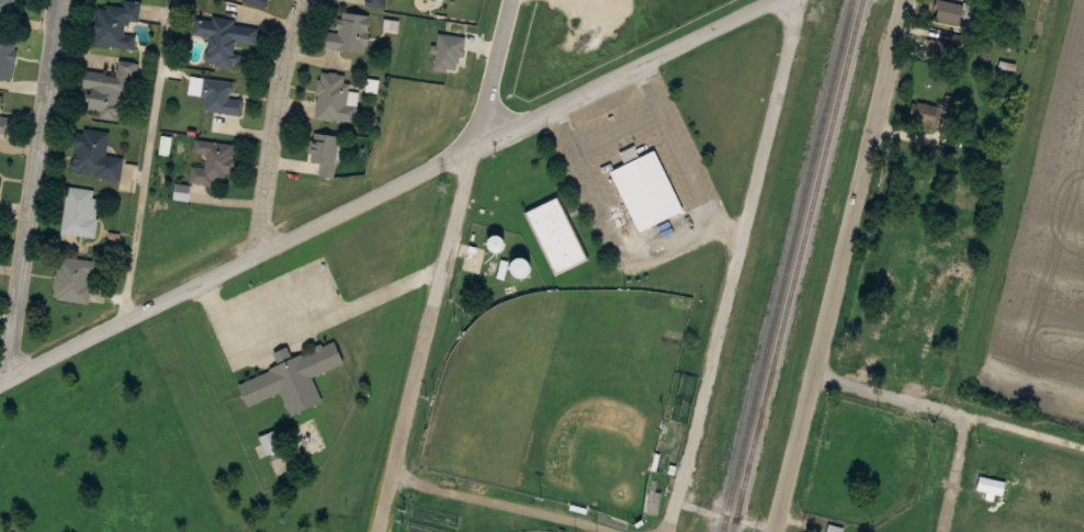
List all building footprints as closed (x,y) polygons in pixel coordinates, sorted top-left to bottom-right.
[(22,13),(24,0),(0,0),(0,11),(22,13)] [(141,3),(124,0),(123,8),(98,4),(92,44),(134,50),(136,35),(128,33),(129,22),(138,24),(141,3)] [(367,7),(386,9),(387,0),(368,0),(367,7)] [(943,0),(937,0),(933,19),(959,24),(963,4),(943,0)] [(327,32),(325,48),(364,54),(370,16),(341,11),(338,33),(327,32)] [(260,25),(196,14),(192,36),(211,39),(206,64),(236,69),(241,44),(256,47),(260,25)] [(18,33),(0,31),(0,78),(13,80),(18,33)] [(919,53),(946,63),(953,46),(925,35),(919,53)] [(124,120),(131,63),(119,62),(117,81),(89,77),(84,115),(124,120)] [(315,118),(355,124),(357,107),(345,106),(349,75),(320,72),(315,118)] [(234,84),(206,79),(201,110),(240,117),(243,101),(232,99),(234,84)] [(1,118),(3,93),(0,93),(0,135),(9,136),(11,119),(1,118)] [(928,128),(939,111),(919,98),(908,115),(928,128)] [(71,174),(121,180),(123,158),(107,156),(109,132),(76,129),(71,174)] [(320,164),(319,177),(335,178),(338,136),(311,133),(309,163),(320,164)] [(234,145),(195,141),(194,153),(207,155),(206,167),(192,166),(190,183),(230,186),(234,145)] [(635,231),(681,212),(654,148),(636,156),(632,145),(619,151),(624,162),(608,169),(635,231)] [(96,237),(100,191),(66,188),(63,234),(96,237)] [(91,304),(96,261),(58,257),(54,300),(91,304)] [(240,383),(249,406),(282,393),(291,417),(324,404),(313,376),(346,363),(337,340),(292,358),(289,348),(276,353),(282,367),(240,383)] [(258,438),(266,455),(282,449),(274,431),(258,438)] [(977,490),(1004,494),(1005,480),(978,477),(977,490)]
